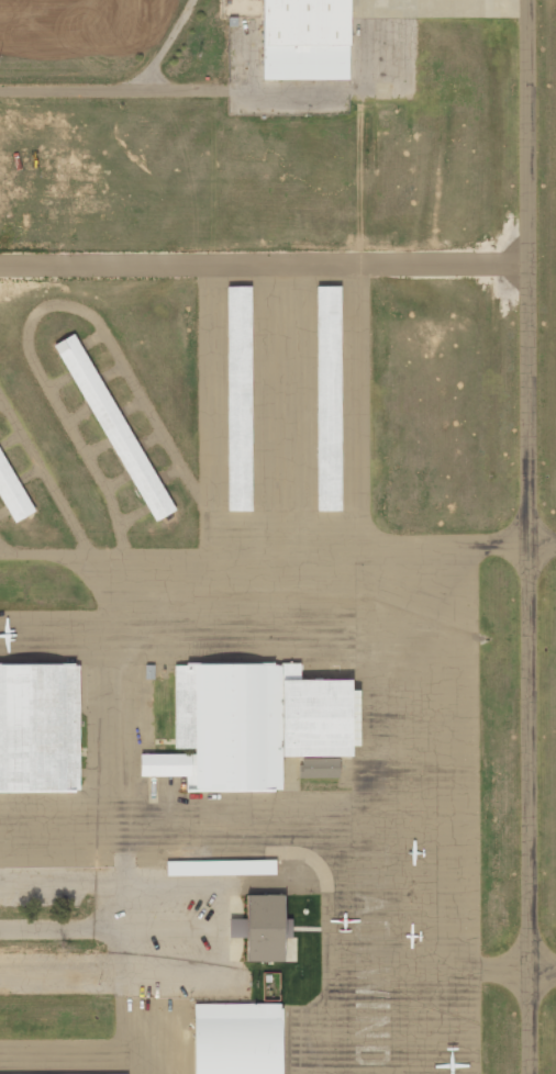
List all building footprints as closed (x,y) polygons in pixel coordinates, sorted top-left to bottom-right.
[(262,80),(349,80),(348,0),(262,0),(262,80)] [(229,287),(252,287),(253,512),(229,512),(229,287)] [(318,287),(342,287),(343,512),(319,512),(318,287)] [(74,335),(177,510),(156,522),(54,347),(74,335)] [(16,524),(0,496),(0,446),(38,511),(16,524)] [(175,665),(283,664),(283,791),(198,791),(198,777),(142,777),(142,756),(198,754),(198,749),(175,749),(175,665)] [(81,792),(0,792),(0,666),(81,665),(81,792)] [(286,682),(356,681),(357,758),(286,759),(286,682)] [(339,777),(339,757),(300,758),(300,778),(339,777)] [(275,860),(166,861),(166,875),(275,874),(275,860)] [(231,919),(231,937),(248,937),(248,962),(285,961),(285,894),(249,895),(251,919),(231,919)] [(283,937),(292,938),(292,919),(284,918),(283,937)] [(286,1005),(286,1073),(197,1073),(197,1005),(286,1005)]
